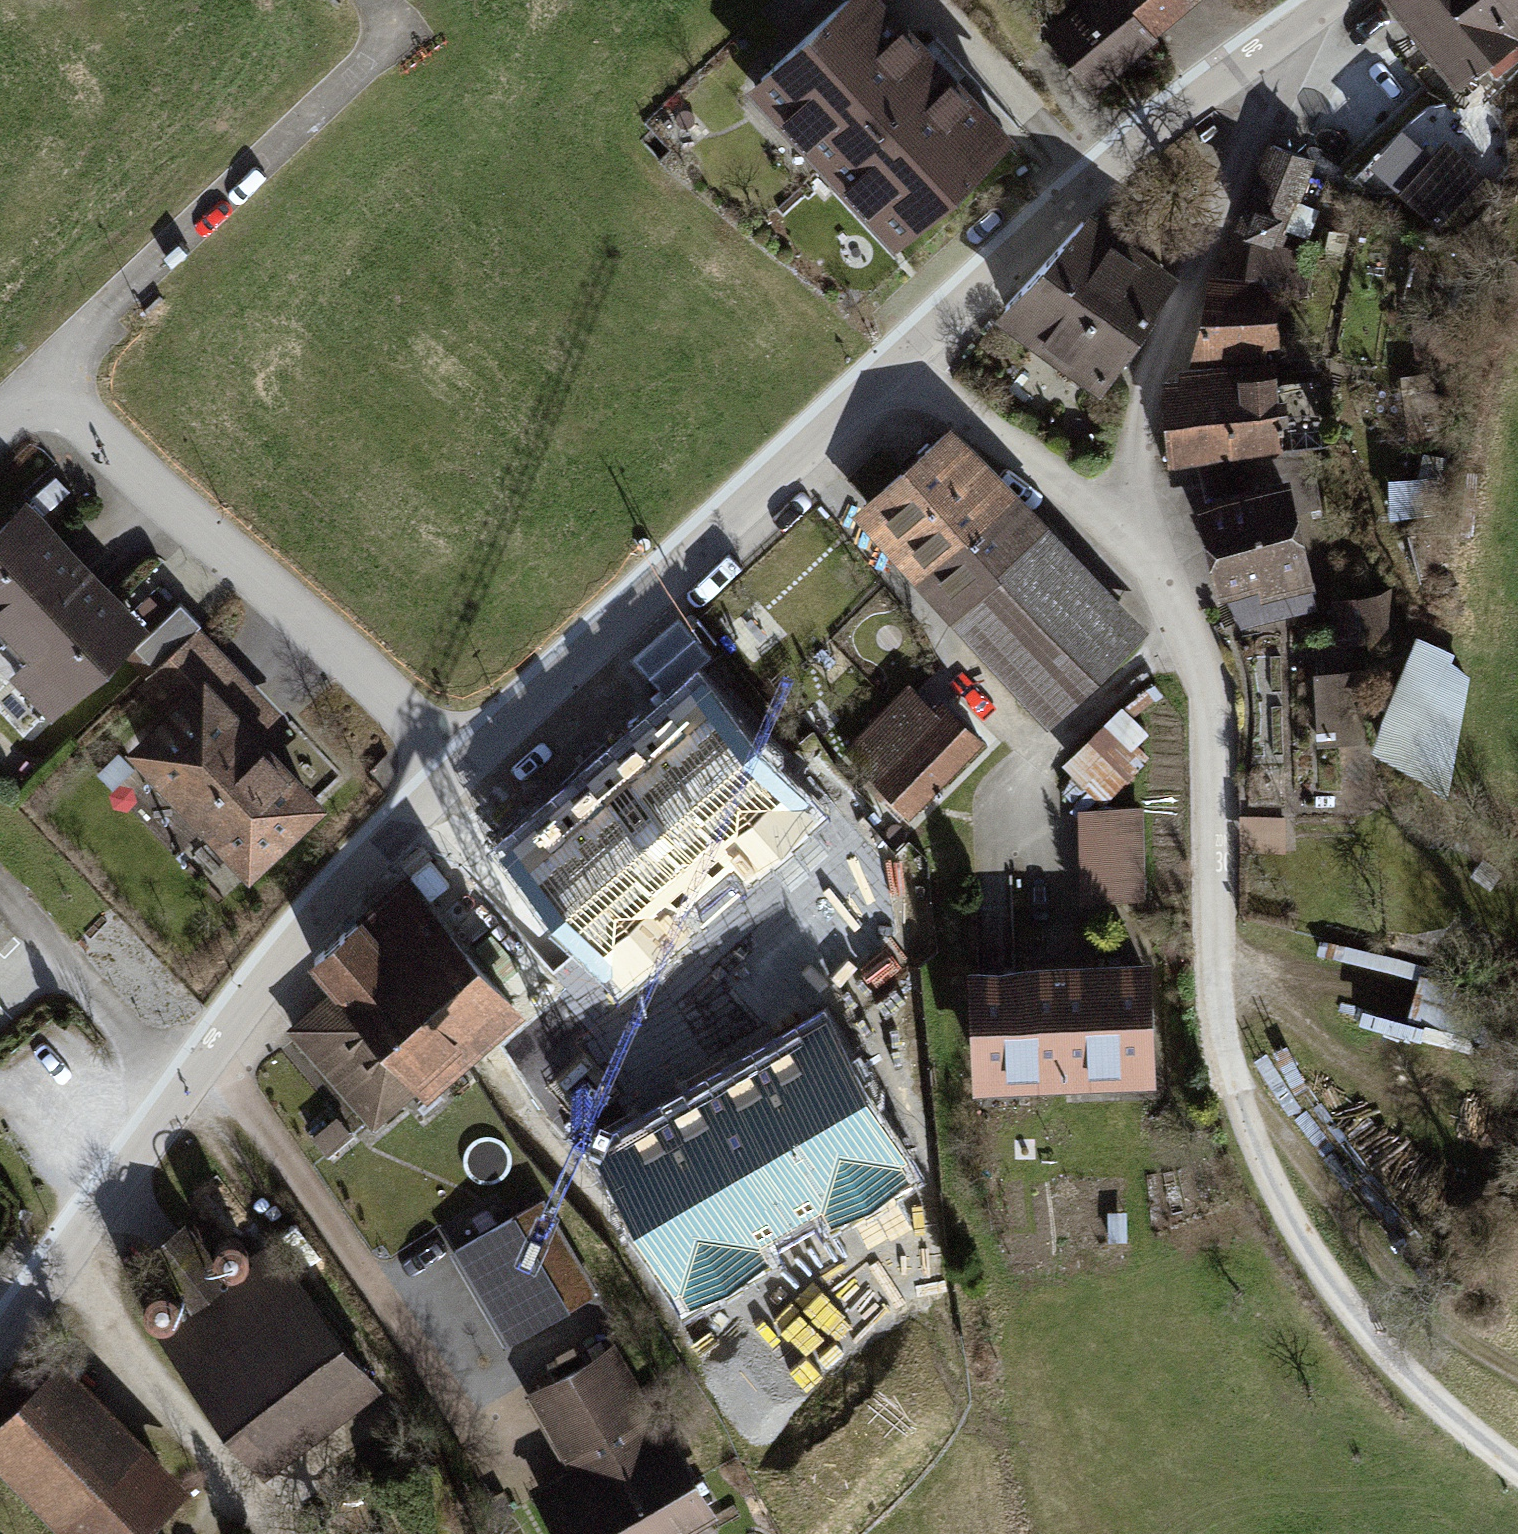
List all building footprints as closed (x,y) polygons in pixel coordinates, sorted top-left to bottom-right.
[(884,0),(838,0),(745,85),(894,247),(1012,139),(884,0)] [(1153,33),(1126,0),(1076,0),(1042,28),(1092,89),(1156,36),(1153,33)] [(1153,33),(1193,0),(1126,0),(1153,33)] [(1451,84),(1517,37),(1517,0),(1390,0),(1451,84)] [(1317,157),(1267,137),(1233,223),(1243,227),(1271,238),(1284,243),(1288,232),(1300,202),(1317,157)] [(1386,146),(1357,177),(1384,203),(1400,186),(1440,224),(1486,176),(1445,138),(1413,171),(1386,146)] [(1319,210),(1300,202),(1288,232),(1307,239),(1319,210)] [(1180,274),(1091,208),(994,315),(1099,393),(1180,274)] [(1278,345),(1280,297),(1310,301),(1317,249),(1249,240),(1244,276),(1207,271),(1187,362),(1264,357),(1264,346),(1278,345)] [(1275,356),(1264,357),(1187,362),(1175,362),(1176,371),(1161,372),(1166,459),(1281,452),(1275,356)] [(953,541),(1014,486),(951,416),(890,472),(953,541)] [(1289,471),(1194,492),(1216,590),(1223,588),(1239,624),(1316,607),(1311,583),(1314,583),(1289,471)] [(911,579),(953,541),(890,472),(848,509),(911,579)] [(911,579),(946,617),(997,571),(994,568),(1046,521),(1014,486),(953,541),(911,579)] [(27,502),(0,528),(0,636),(6,642),(88,566),(27,502)] [(1147,631),(1046,521),(994,568),(997,571),(946,617),(1044,724),(1147,631)] [(10,680),(51,724),(150,631),(88,566),(6,642),(26,664),(10,680)] [(1339,596),(1342,645),(1389,643),(1386,593),(1339,596)] [(200,628),(140,686),(170,717),(131,754),(256,884),(335,808),(263,733),(283,714),(200,628)] [(1404,650),(1382,779),(1454,791),(1476,663),(1404,650)] [(1354,673),(1318,674),(1320,740),(1357,739),(1354,673)] [(931,704),(907,681),(841,747),(908,813),(983,737),(940,695),(931,704)] [(502,860),(621,998),(689,939),(672,920),(732,869),(746,886),(821,821),(704,686),(502,860)] [(1108,723),(1071,764),(1109,798),(1146,756),(1108,723)] [(1143,806),(1077,807),(1078,900),(1144,899),(1143,806)] [(408,870),(361,912),(482,1048),(529,1007),(408,870)] [(430,1094),(482,1048),(361,912),(309,958),(333,985),(285,1028),(374,1129),(423,1086),(430,1094)] [(1150,959),(1057,963),(1063,1090),(1155,1087),(1150,959)] [(971,1093),(1063,1090),(1057,963),(966,966),(971,1093)] [(827,1026),(594,1157),(681,1312),(915,1181),(827,1026)] [(595,1294),(539,1202),(451,1255),(507,1348),(595,1294)] [(183,1221),(146,1249),(190,1306),(156,1332),(264,1476),(385,1385),(276,1241),(226,1278),(183,1221)] [(215,1247),(214,1252),(216,1258),(219,1263),(224,1266),(229,1268),(235,1268),(240,1267),(245,1264),(249,1259),(251,1254),(251,1248),(249,1243),(246,1238),(242,1234),(236,1232),(230,1232),(225,1234),(220,1237),(217,1241),(215,1247)] [(143,1301),(143,1307),(144,1313),(147,1317),(152,1321),(157,1323),(163,1323),(169,1322),(173,1318),(177,1314),(179,1308),(179,1303),(178,1297),(174,1293),(170,1289),(165,1287),(159,1287),(153,1288),(148,1292),(145,1296),(143,1301)] [(723,1514),(666,1414),(659,1418),(615,1341),(523,1393),(568,1471),(533,1490),(558,1533),(687,1533),(723,1514)] [(65,1354),(0,1415),(0,1466),(65,1533),(142,1533),(191,1488),(65,1354)]
